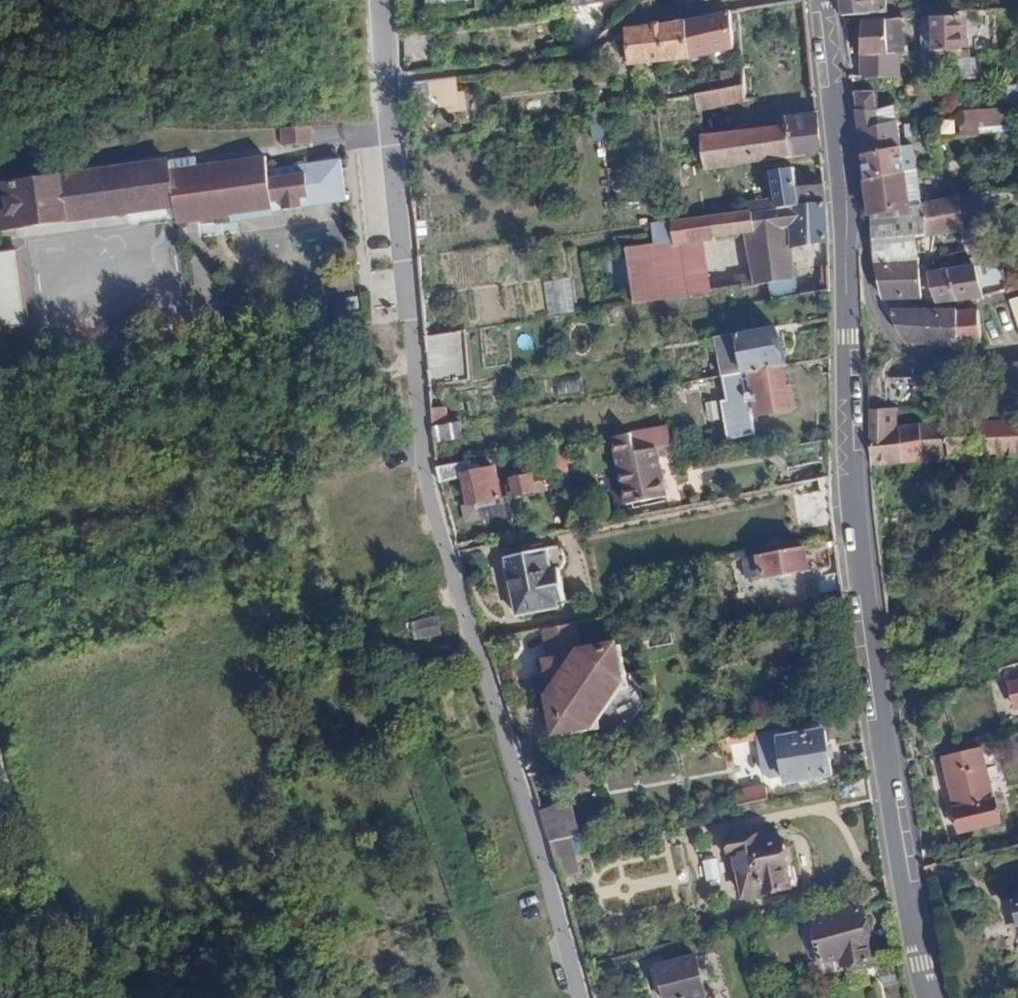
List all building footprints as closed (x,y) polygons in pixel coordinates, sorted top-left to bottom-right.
[(886,15),(883,0),(838,0),(841,16),(886,15)] [(732,49),(728,12),(695,19),(698,55),(732,49)] [(900,55),(898,18),(860,22),(858,55),(898,55),(900,55)] [(961,50),(961,18),(919,18),(918,50),(961,50)] [(698,55),(695,19),(684,21),(687,56),(698,55)] [(684,21),(623,29),(625,63),(640,62),(687,56),(684,21)] [(898,55),(858,55),(857,78),(897,78),(898,55)] [(463,77),(428,78),(429,111),(464,110),(463,77)] [(741,100),(740,85),(727,87),(721,88),(703,92),(692,94),(693,95),(695,111),(741,100)] [(872,92),(851,93),(860,157),(899,149),(898,136),(910,132),(906,118),(896,120),(876,125),(875,110),(872,92)] [(610,100),(611,109),(621,107),(620,98),(611,99),(610,100)] [(894,108),(875,110),(876,125),(896,120),(894,108)] [(1009,131),(1007,110),(976,112),(978,134),(1009,131)] [(978,134),(976,112),(956,113),(958,136),(978,134)] [(818,152),(814,118),(784,121),(784,124),(732,130),(736,164),(818,152)] [(312,141),(311,125),(281,128),(282,144),(312,141)] [(736,164),(732,130),(698,134),(702,169),(736,164)] [(860,157),(863,180),(902,173),(899,149),(860,157)] [(261,155),(234,160),(240,215),(257,212),(343,197),(336,157),(264,168),(261,155)] [(219,162),(195,167),(193,158),(0,192),(0,215),(3,215),(7,239),(102,221),(172,208),(175,226),(191,224),(233,216),(219,162)] [(234,160),(219,162),(233,216),(240,215),(234,160)] [(823,201),(821,184),(796,187),(795,168),(770,172),(773,199),(746,203),(746,209),(747,213),(774,210),(775,208),(823,201)] [(868,214),(870,214),(907,207),(902,173),(863,180),(868,214)] [(991,226),(988,194),(958,198),(960,231),(960,243),(964,251),(970,263),(985,260),(983,227),(991,226)] [(935,202),(922,204),(922,235),(923,238),(940,235),(960,231),(958,198),(935,202)] [(668,220),(671,243),(671,245),(701,241),(712,240),(713,237),(744,233),(785,228),(787,247),(789,246),(825,241),(823,201),(775,208),(774,210),(747,213),(746,209),(668,220)] [(907,207),(870,214),(873,264),(917,261),(917,254),(916,236),(922,235),(922,204),(907,207)] [(791,277),(789,246),(787,247),(785,228),(744,233),(749,272),(752,284),(791,277)] [(625,251),(632,304),(709,291),(701,241),(671,245),(671,243),(625,251)] [(0,250),(0,333),(28,329),(18,248),(0,250)] [(917,261),(873,264),(883,298),(919,298),(917,261)] [(972,298),(982,297),(974,266),(972,267),(927,275),(934,297),(937,303),(972,298)] [(733,287),(752,284),(749,272),(731,276),(733,287)] [(569,277),(543,281),(549,314),(575,310),(569,277)] [(1008,302),(1017,333),(1017,298),(1008,302)] [(958,344),(956,310),(892,313),(904,338),(913,343),(950,345),(958,344)] [(965,343),(980,342),(977,310),(956,310),(958,344),(961,344),(965,343)] [(774,327),(715,336),(723,376),(780,365),(774,327)] [(432,331),(433,377),(469,376),(467,330),(432,331)] [(975,424),(1006,422),(1017,422),(1017,364),(998,366),(1000,393),(997,418),(975,420),(975,424)] [(785,388),(780,365),(723,376),(720,376),(724,399),(718,400),(725,439),(753,434),(749,416),(793,408),(790,388),(785,388)] [(945,423),(947,459),(977,456),(975,424),(975,420),(997,418),(1000,393),(998,366),(976,368),(967,419),(945,420),(945,423)] [(945,396),(946,372),(913,375),(913,400),(945,396)] [(913,375),(900,377),(891,379),(889,381),(891,402),(913,400),(913,375)] [(631,385),(632,391),(641,390),(655,388),(654,382),(631,385)] [(869,466),(947,459),(945,423),(890,426),(889,418),(899,417),(898,409),(869,412),(869,466)] [(977,456),(1017,456),(1017,422),(1006,422),(975,424),(977,456)] [(455,423),(431,427),(432,443),(457,438),(455,423)] [(664,495),(653,431),(612,437),(623,502),(664,495)] [(566,471),(561,446),(551,447),(555,473),(565,471),(566,471)] [(466,461),(460,462),(463,479),(468,503),(499,498),(494,470),(484,470),(483,465),(468,467),(466,461)] [(460,462),(434,467),(439,483),(463,479),(460,462)] [(544,489),(541,468),(510,473),(514,494),(544,489)] [(935,521),(936,534),(952,533),(951,520),(935,521)] [(801,546),(740,557),(744,578),(760,576),(761,578),(805,569),(801,546)] [(555,602),(562,601),(557,569),(563,565),(564,561),(564,558),(564,555),(562,552),(559,549),(554,549),(504,557),(514,615),(556,608),(555,602)] [(808,579),(810,593),(840,588),(838,574),(808,579)] [(433,616),(412,621),(417,637),(437,633),(433,616)] [(602,692),(626,687),(618,644),(578,652),(572,622),(540,628),(560,735),(598,728),(593,704),(602,692)] [(830,774),(823,732),(777,740),(784,783),(830,774)] [(753,733),(736,736),(737,743),(754,742),(753,733)] [(999,823),(979,750),(941,761),(955,809),(953,810),(960,833),(999,823)] [(933,779),(930,769),(923,771),(925,780),(933,779)] [(763,787),(733,793),(735,805),(765,800),(763,787)] [(578,805),(540,812),(549,841),(568,837),(584,835),(578,805)] [(742,896),(786,888),(782,868),(784,868),(784,865),(788,865),(791,860),(789,848),(781,845),(780,842),(763,845),(751,848),(749,837),(748,833),(725,838),(727,855),(733,855),(742,896)] [(761,835),(749,837),(751,848),(763,845),(761,835)] [(568,837),(549,841),(556,864),(574,860),(568,837)] [(578,874),(574,860),(556,864),(559,878),(578,874)] [(782,868),(786,888),(796,887),(791,868),(788,865),(784,865),(784,868),(782,868)] [(870,958),(860,909),(811,921),(821,973),(842,971),(842,963),(870,958)] [(656,966),(662,989),(665,997),(691,997),(704,995),(694,957),(656,966)] [(662,989),(656,966),(649,968),(655,990),(662,989)]
